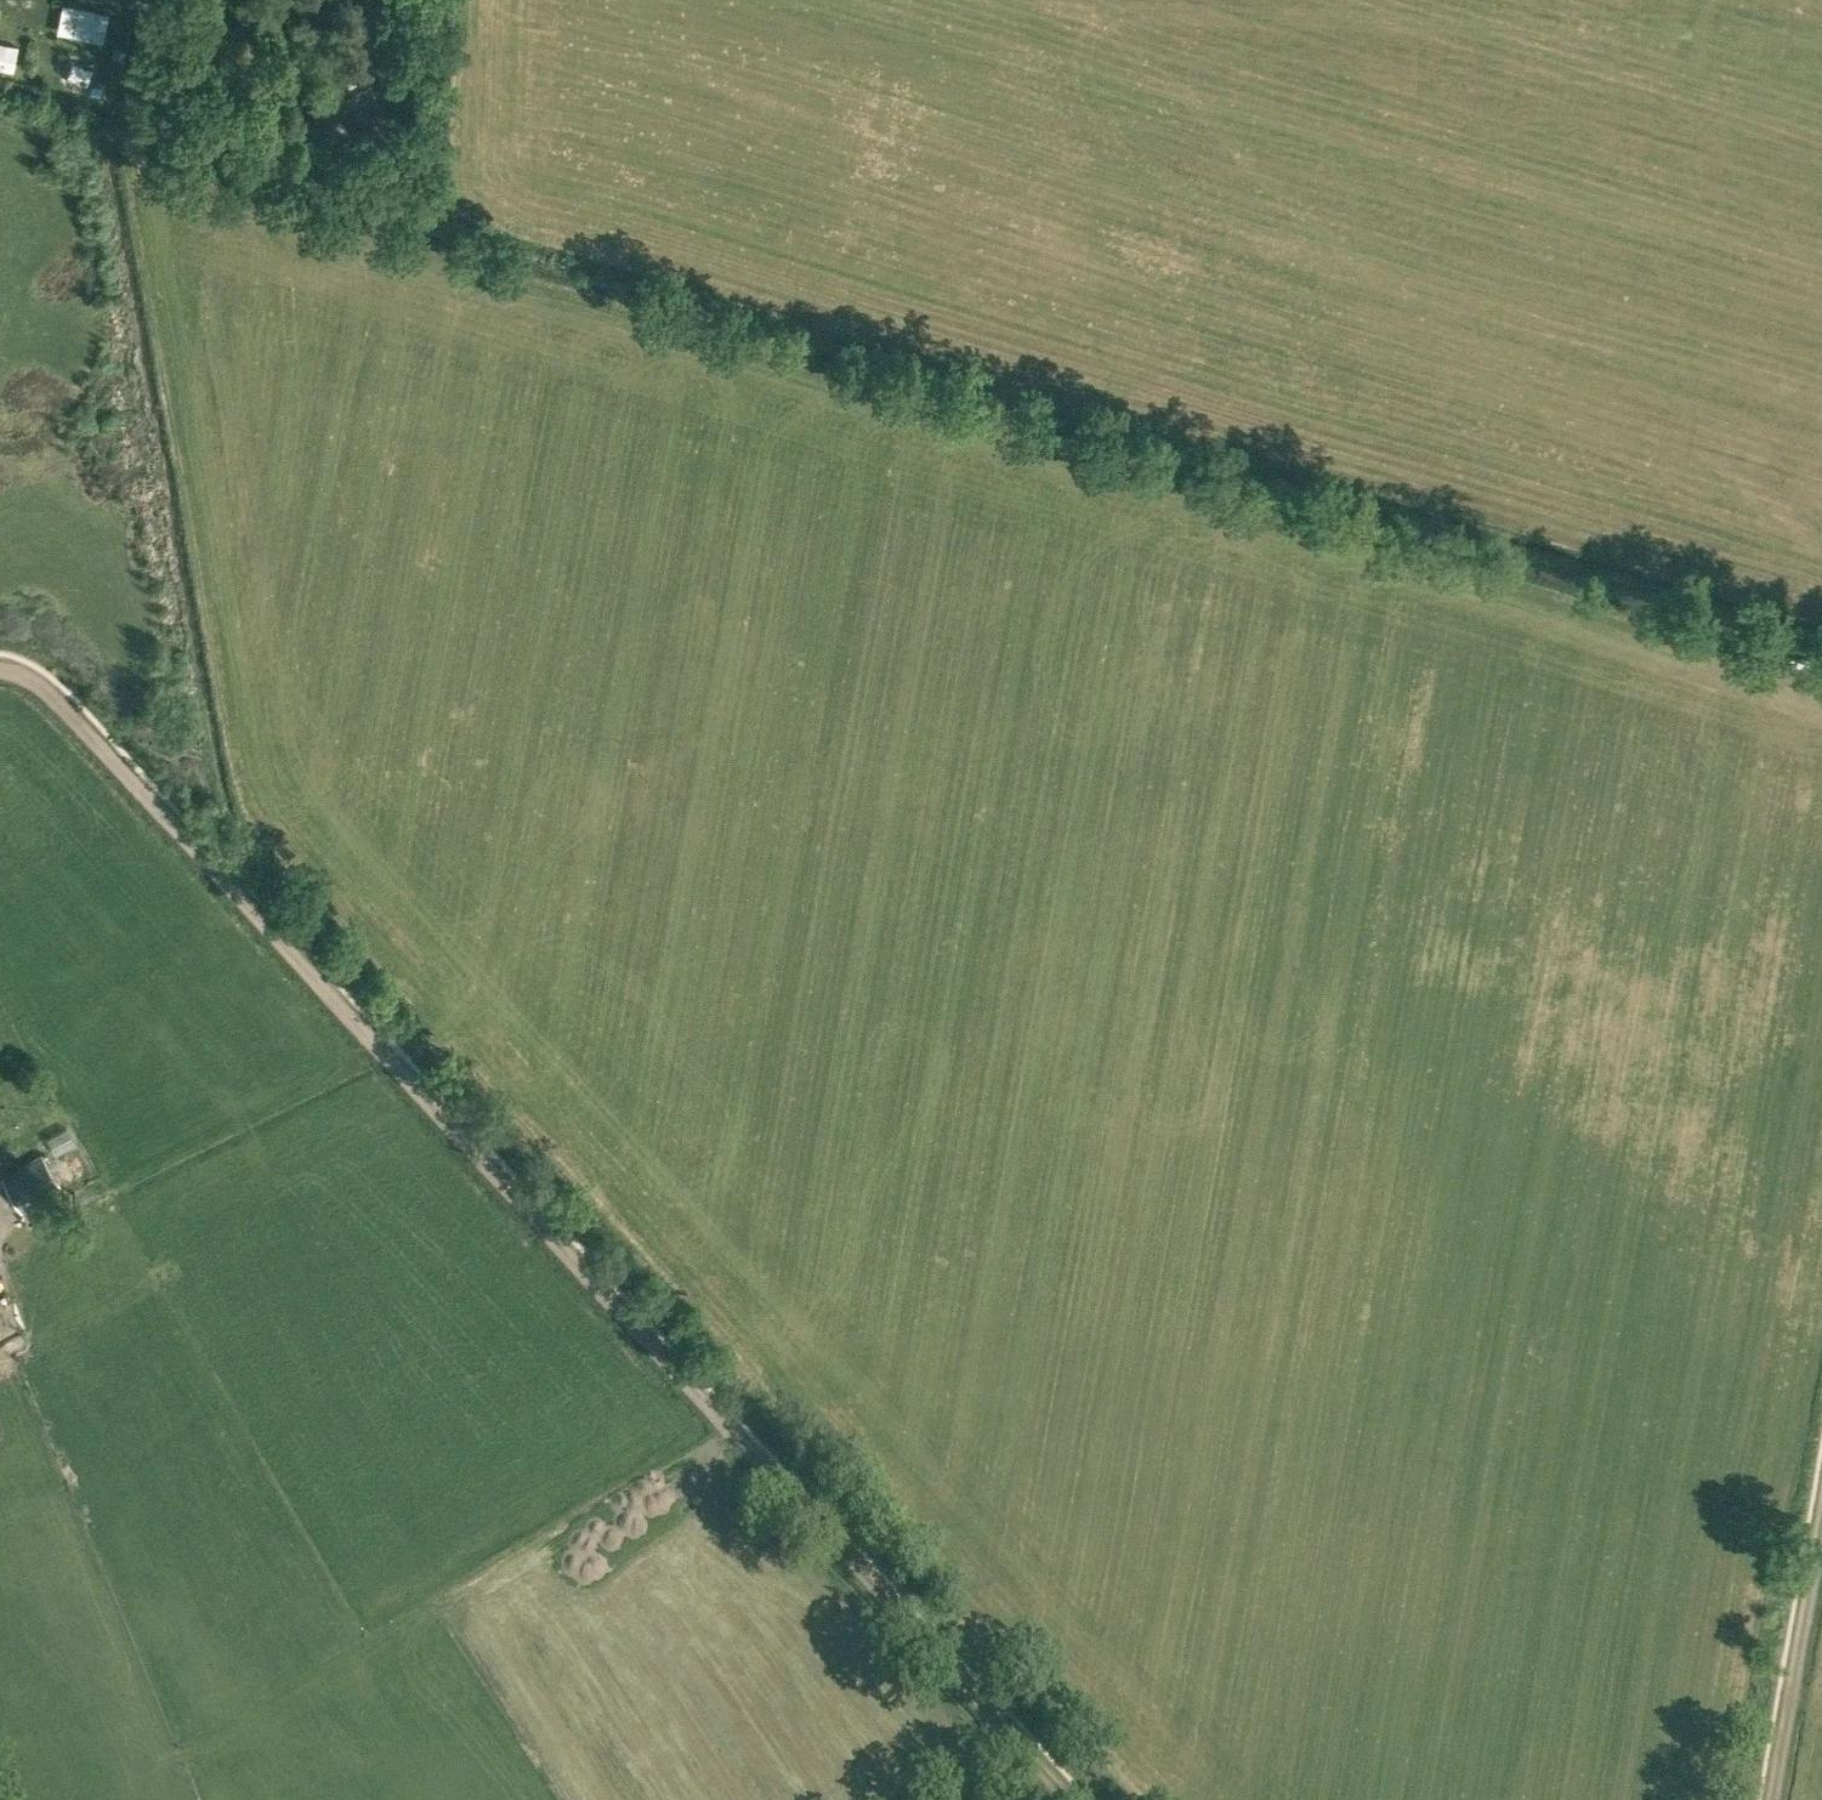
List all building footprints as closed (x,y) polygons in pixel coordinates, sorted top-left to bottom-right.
[(108,34),(116,12),(88,1),(80,23),(108,34)] [(124,60),(127,49),(115,46),(111,57),(124,60)] [(92,77),(106,82),(114,62),(100,56),(92,77)] [(62,1187),(44,1156),(3,1180),(21,1211),(62,1187)]
